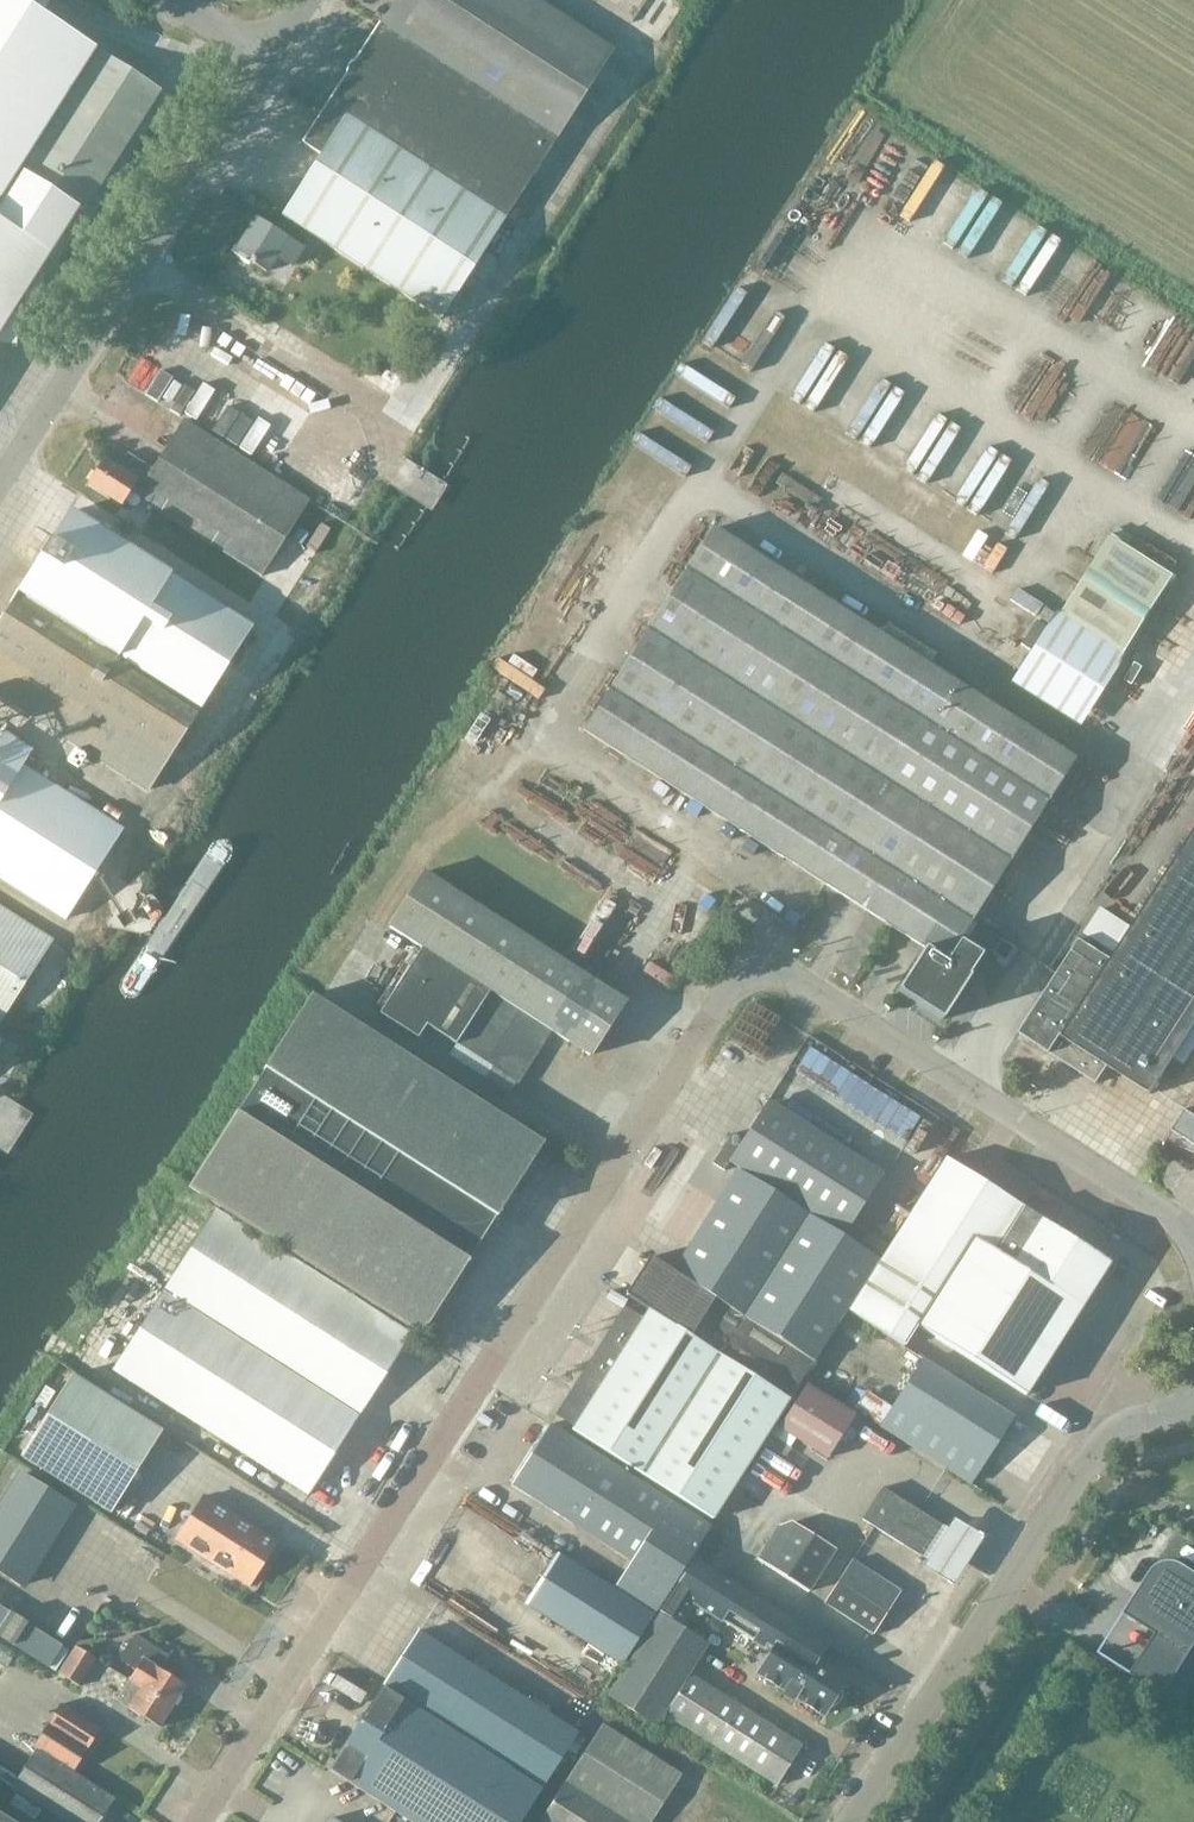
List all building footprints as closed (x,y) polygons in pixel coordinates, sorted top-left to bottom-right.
[(96,49),(30,7),(33,0),(0,0),(0,200),(96,49)] [(236,251),(251,261),(249,264),(264,273),(274,258),(289,267),(309,236),(439,320),(451,301),(465,310),(483,282),(497,259),(484,251),(612,52),(532,0),(396,0),(303,145),(319,155),(279,217),(286,221),(277,235),(255,221),(236,251)] [(22,175),(82,213),(159,92),(99,54),(22,175)] [(79,214),(20,177),(0,204),(0,334),(79,214)] [(1079,312),(1101,324),(1119,291),(1097,279),(1079,312)] [(481,331),(481,316),(464,316),(464,330),(481,331)] [(807,346),(773,412),(853,453),(861,437),(829,420),(855,371),(807,346)] [(762,386),(752,407),(763,413),(774,392),(762,386)] [(907,467),(930,417),(877,394),(855,444),(907,467)] [(147,504),(146,505),(260,578),(308,503),(181,422),(150,471),(127,456),(118,470),(103,460),(86,486),(120,508),(129,493),(147,504)] [(979,488),(990,495),(998,481),(989,476),(1001,456),(966,435),(930,495),(963,515),(979,488)] [(145,792),(249,629),(68,513),(0,619),(0,699),(145,792)] [(583,730),(922,948),(896,991),(941,1019),(980,955),(958,941),(1074,761),(713,529),(583,730)] [(1109,533),(1059,614),(1123,654),(1174,573),(1109,533)] [(64,919),(120,832),(21,769),(31,753),(3,735),(0,739),(0,878),(64,919)] [(509,776),(499,787),(522,808),(532,797),(509,776)] [(1113,959),(1054,1052),(1051,1055),(1097,1084),(1108,1068),(1152,1097),(1193,1031),(1193,836),(1180,858),(1179,858),(1134,928),(1117,954),(1113,959)] [(620,896),(631,880),(603,861),(592,877),(620,896)] [(614,1015),(623,999),(423,872),(388,927),(420,948),(379,1014),(417,1039),(426,1025),(515,1082),(548,1029),(588,1055),(614,1015)] [(695,903),(703,891),(688,881),(680,893),(695,903)] [(676,900),(671,910),(690,918),(694,908),(676,900)] [(38,960),(52,939),(0,905),(0,1020),(6,1010),(38,960)] [(1101,907),(1084,934),(1117,954),(1134,928),(1101,907)] [(1022,1032),(1054,1052),(1113,959),(1082,939),(1022,1032)] [(628,967),(653,984),(659,974),(635,958),(628,967)] [(493,1217),(503,1201),(540,1143),(309,997),(262,1071),(263,1072),(236,1115),(235,1114),(188,1188),(419,1334),(466,1260),(464,1260),(492,1217),(493,1217)] [(765,1032),(749,1056),(782,1077),(798,1053),(765,1032)] [(433,1053),(472,1075),(479,1062),(441,1040),(433,1053)] [(1181,1115),(1165,1141),(1193,1153),(1193,1097),(1181,1115)] [(771,1104),(732,1164),(843,1234),(881,1174),(771,1104)] [(945,1158),(849,1310),(905,1345),(917,1326),(922,1318),(919,1317),(971,1236),(994,1250),(1021,1207),(945,1158)] [(624,1308),(555,1413),(573,1425),(571,1429),(711,1518),(842,1312),(876,1259),(738,1170),(672,1272),(649,1257),(624,1295),(648,1309),(642,1319),(624,1308)] [(922,1318),(917,1326),(1026,1395),(1034,1382),(1109,1264),(1021,1207),(994,1250),(971,1236),(919,1317),(922,1318)] [(163,1291),(357,1414),(408,1333),(215,1210),(163,1291)] [(357,1414),(163,1291),(112,1371),(306,1494),(357,1414)] [(883,1427),(969,1482),(1011,1416),(925,1361),(883,1427)] [(73,1374),(19,1459),(108,1515),(162,1430),(73,1374)] [(777,1427),(825,1457),(853,1414),(805,1383),(777,1427)] [(670,1499),(668,1503),(549,1425),(511,1483),(630,1561),(614,1586),(656,1612),(711,1525),(670,1499)] [(21,1584),(71,1504),(23,1474),(0,1511),(0,1572),(21,1584)] [(862,1520),(922,1558),(942,1527),(882,1489),(862,1520)] [(274,1543),(201,1497),(172,1540),(246,1587),(274,1543)] [(760,1551),(755,1558),(767,1565),(766,1566),(808,1593),(835,1551),(793,1524),(791,1523),(769,1557),(760,1551)] [(950,1530),(921,1576),(952,1596),(981,1549),(950,1530)] [(524,1604),(621,1665),(653,1615),(556,1554),(524,1604)] [(820,1642),(692,1559),(658,1611),(681,1626),(694,1606),(762,1649),(765,1644),(771,1648),(755,1673),(764,1679),(765,1683),(772,1687),(776,1686),(821,1714),(827,1705),(835,1702),(839,1696),(838,1688),(844,1679),(811,1657),(820,1642)] [(1124,1613),(1157,1634),(1131,1674),(1164,1696),(1181,1706),(1193,1685),(1193,1571),(1184,1565),(1180,1563),(1177,1562),(1173,1561),(1169,1561),(1165,1562),(1161,1563),(1157,1565),(1154,1567),(1151,1570),(1124,1613)] [(899,1593),(898,1592),(851,1562),(824,1605),(872,1635),(899,1593)] [(50,1665),(63,1643),(0,1603),(0,1633),(50,1665)] [(687,1673),(699,1654),(705,1644),(658,1614),(608,1694),(654,1724),(662,1712),(776,1785),(801,1745),(687,1673)] [(383,1684),(543,1785),(576,1732),(416,1631),(383,1684)] [(129,1679),(171,1705),(184,1685),(160,1670),(169,1656),(135,1634),(132,1639),(127,1640),(128,1645),(124,1651),(120,1652),(121,1657),(119,1660),(135,1669),(129,1679)] [(58,1673),(80,1686),(96,1660),(74,1646),(58,1673)] [(314,1664),(308,1674),(342,1694),(348,1685),(314,1664)] [(171,1705),(129,1679),(116,1700),(126,1706),(157,1727),(171,1705)] [(410,1821),(518,1821),(539,1789),(380,1688),(328,1770),(410,1821)] [(34,1743),(73,1768),(99,1728),(60,1703),(34,1743)] [(539,1821),(650,1821),(681,1774),(601,1723),(538,1821),(539,1821)] [(111,1797),(36,1749),(12,1787),(49,1810),(42,1821),(96,1821),(111,1797)]
